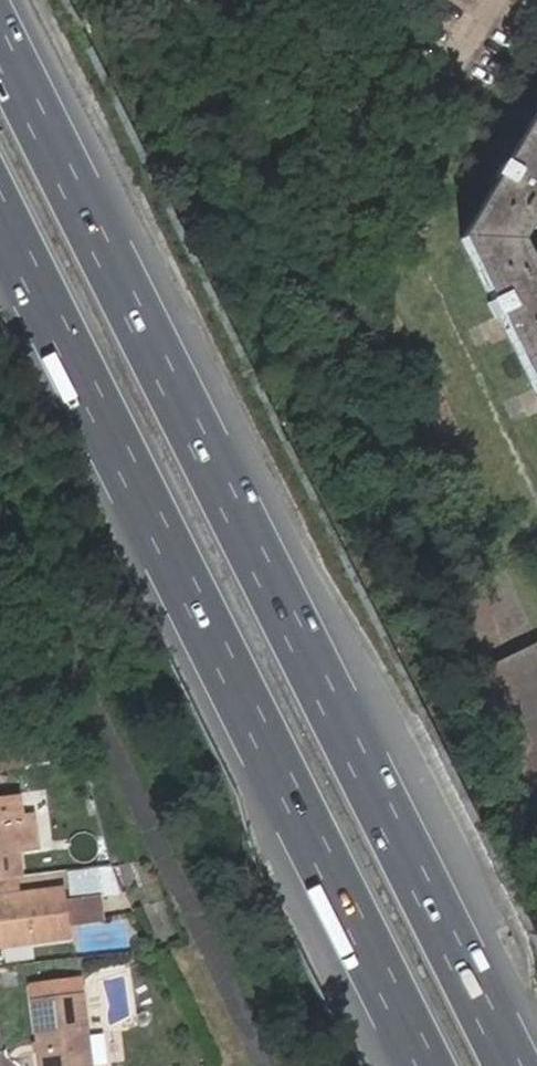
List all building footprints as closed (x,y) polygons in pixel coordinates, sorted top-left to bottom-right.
[(462,241),(536,396),(536,272),(523,243),(536,221),(536,116),(462,241)] [(18,878),(11,818),(0,819),(0,881),(18,878)] [(64,938),(59,889),(0,896),(0,946),(64,938)] [(12,972),(0,973),(2,986),(13,985),(12,972)] [(30,987),(36,1041),(37,1051),(39,1065),(87,1065),(84,1036),(78,981),(30,987)] [(104,1064),(100,1034),(84,1036),(87,1065),(104,1064)]
